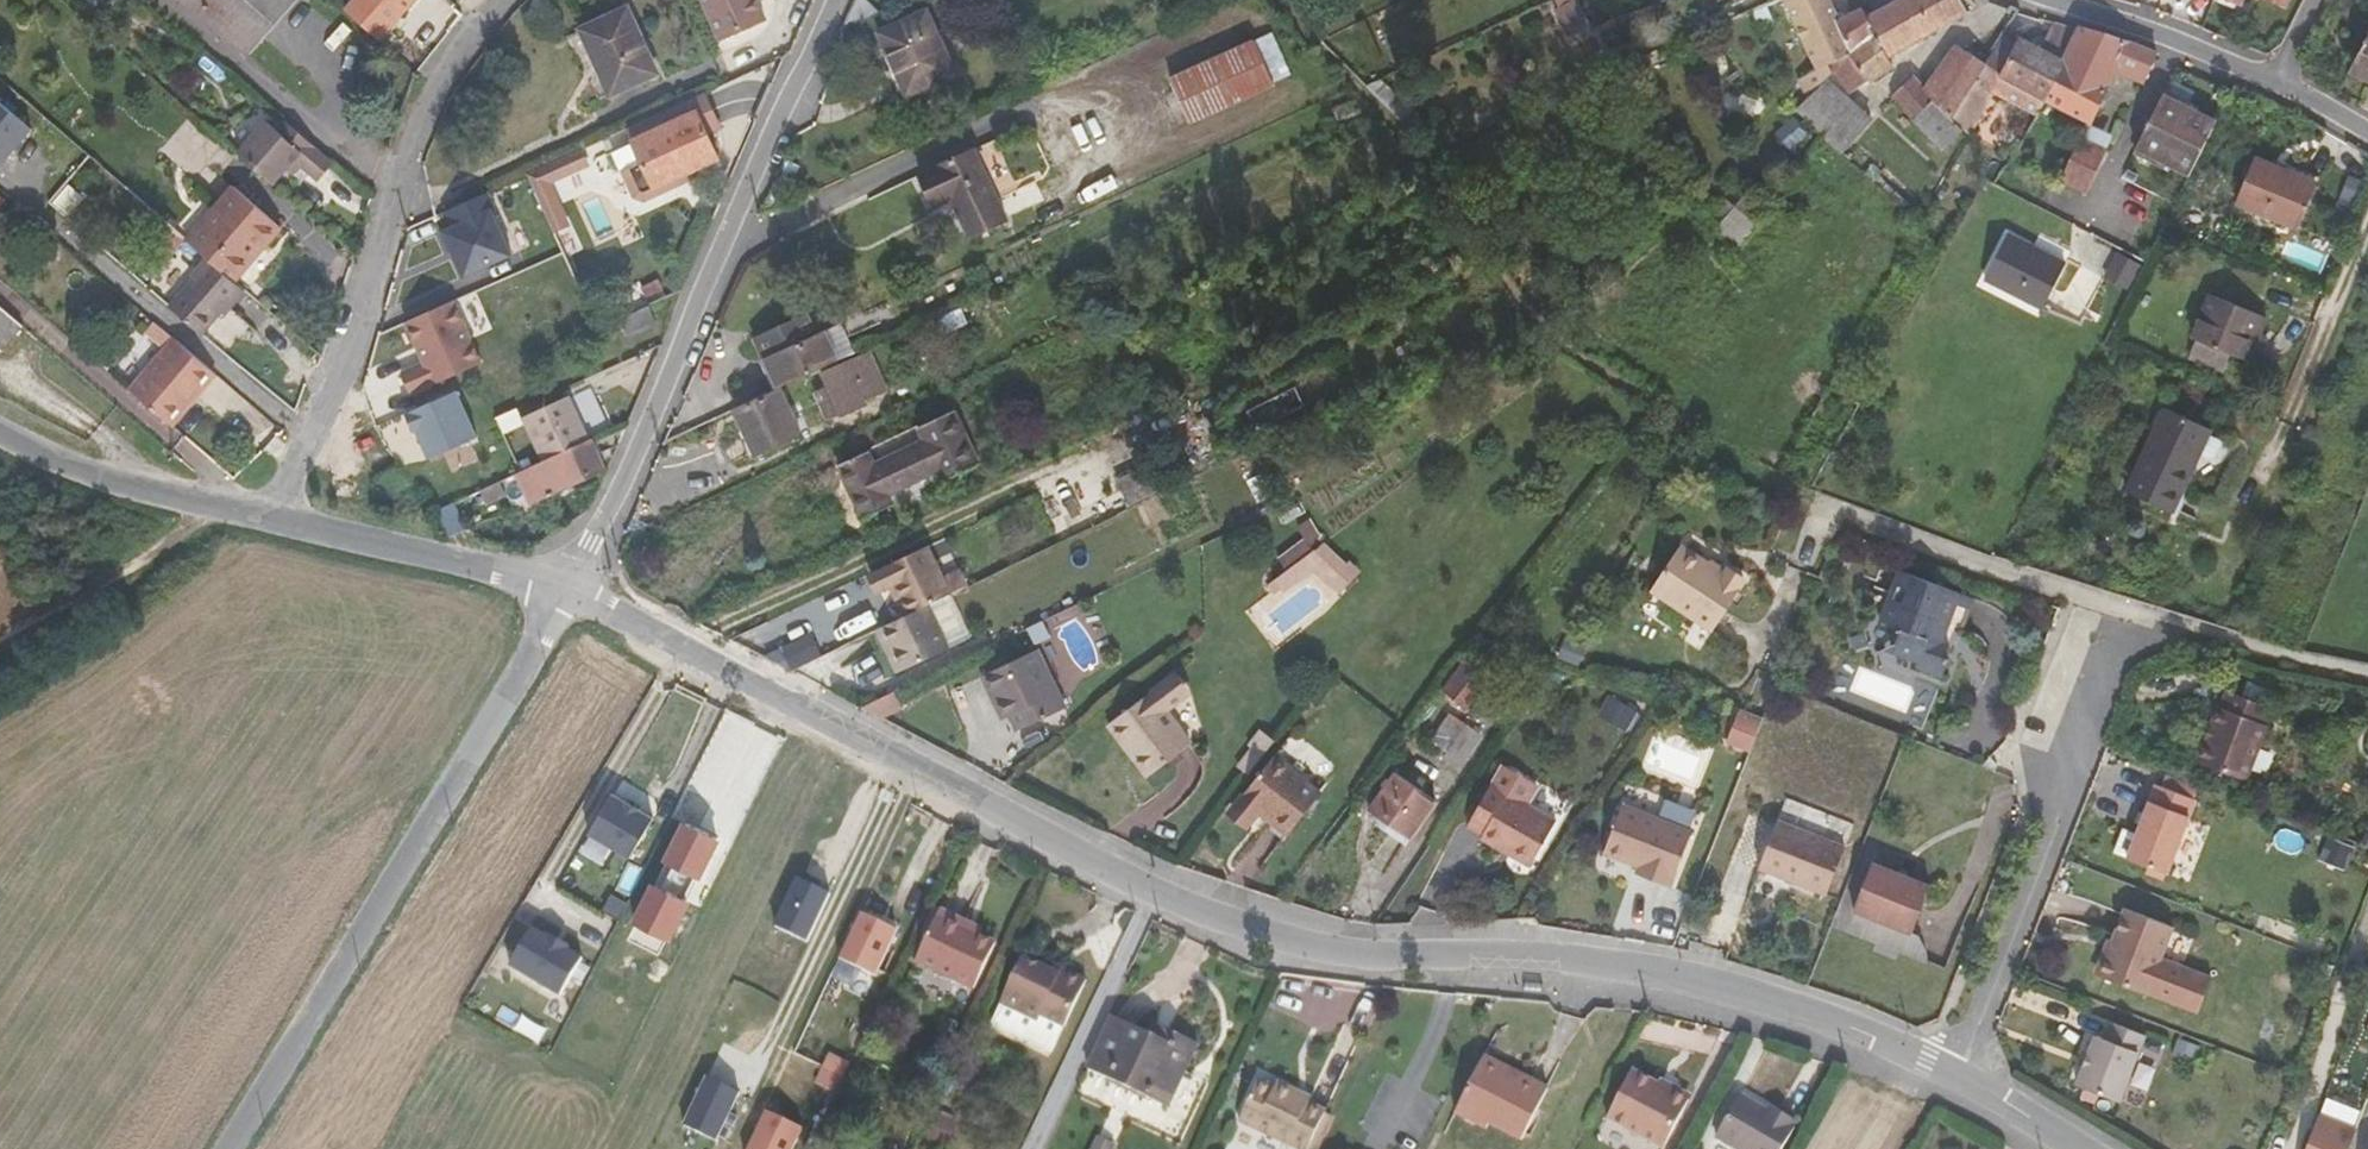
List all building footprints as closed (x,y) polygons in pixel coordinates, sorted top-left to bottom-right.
[(249,56),(298,0),(185,0),(249,56)] [(348,11),(381,40),(416,0),(358,0),(348,11)] [(721,42),(767,22),(758,0),(702,0),(721,42)] [(863,0),(857,0),(843,31),(881,14),(863,0)] [(1836,74),(1883,46),(1867,17),(1862,7),(1841,19),(1831,0),(1785,0),(1816,71),(1829,66),(1836,74)] [(1961,0),(1897,0),(1867,17),(1883,46),(1836,74),(1851,93),(1891,63),(1888,56),(1966,12),(1961,0)] [(615,92),(657,73),(629,10),(582,31),(595,58),(599,57),(615,92)] [(926,12),(879,33),(907,95),(954,74),(926,12)] [(2020,38),(2017,43),(2001,74),(1987,65),(1955,117),(1972,133),(1994,95),(2038,118),(2047,103),(2075,45),(2084,27),(2060,20),(2057,19),(2041,48),(2020,38)] [(2144,85),(2158,53),(2127,42),(2084,27),(2075,45),(2047,103),(2090,125),(2116,73),(2144,85)] [(1270,34),(1170,79),(1191,124),(1275,86),(1267,69),(1282,62),(1270,34)] [(2347,74),(2367,84),(2367,34),(2347,74)] [(2017,43),(2005,36),(1987,65),(2001,74),(2017,43)] [(1933,100),(1914,120),(1943,151),(1963,132),(1953,121),(1955,117),(1987,65),(1956,46),(1923,88),(1933,100)] [(1364,51),(1341,62),(1368,87),(1381,81),(1364,51)] [(1800,76),(1813,94),(1822,85),(1830,79),(1836,74),(1829,66),(1816,71),(1800,76)] [(1893,97),(1914,120),(1933,100),(1923,88),(1913,78),(1893,97)] [(1873,119),(1830,79),(1822,85),(1813,94),(1797,109),(1819,134),(1842,154),(1873,119)] [(2139,150),(2191,177),(2221,118),(2170,91),(2139,150)] [(703,92),(676,104),(628,126),(635,142),(643,159),(622,169),(635,196),(644,199),(674,186),(677,176),(718,157),(707,134),(720,129),(703,92)] [(0,98),(0,155),(7,161),(35,128),(0,98)] [(1355,99),(1332,108),(1337,121),(1360,111),(1355,99)] [(296,162),(303,167),(319,181),(335,162),(285,120),(277,129),(267,120),(238,153),(275,184),(289,169),(296,162)] [(2089,130),(2065,180),(2085,190),(2113,135),(2090,125),(2089,130)] [(970,239),(1008,221),(974,150),(920,176),(935,210),(952,202),(970,239)] [(564,155),(530,171),(537,186),(552,179),(571,170),(564,155)] [(2237,204),(2299,230),(2322,176),(2306,169),(2303,178),(2256,158),(2237,204)] [(296,175),(303,167),(296,162),(289,169),(296,175)] [(552,179),(537,186),(543,200),(558,194),(552,179)] [(234,186),(187,239),(209,259),(237,282),(282,228),(234,186)] [(464,274),(512,253),(492,209),(496,207),(488,190),(444,210),(451,226),(440,231),(449,250),(452,248),(464,274)] [(1734,256),(1749,234),(1735,208),(1715,221),(1734,256)] [(2008,233),(1985,278),(2044,308),(2064,269),(2030,251),(2031,246),(2008,233)] [(2140,266),(2117,253),(2105,277),(2127,289),(2140,266)] [(226,317),(248,292),(237,282),(209,259),(194,276),(197,279),(172,308),(203,335),(223,314),(226,317)] [(2228,354),(2241,360),(2250,340),(2256,342),(2266,318),(2210,295),(2192,340),(2197,341),(2228,354)] [(415,390),(486,359),(458,297),(410,318),(421,342),(425,340),(433,357),(428,359),(405,369),(415,390)] [(0,305),(0,347),(4,351),(26,327),(0,305)] [(620,322),(626,336),(657,322),(651,308),(620,322)] [(770,357),(817,335),(807,313),(760,335),(770,357)] [(824,332),(838,362),(857,353),(843,323),(824,332)] [(838,362),(824,332),(817,335),(770,357),(765,359),(778,389),(781,388),(838,362)] [(1392,351),(1402,371),(1428,359),(1418,338),(1392,351)] [(425,340),(421,342),(428,359),(433,357),(425,340)] [(2248,362),(2256,342),(2250,340),(2241,360),(2248,362)] [(2221,371),(2228,354),(2197,341),(2191,357),(2221,371)] [(184,435),(228,384),(189,349),(144,400),(184,435)] [(872,352),(821,375),(840,416),(868,404),(866,397),(873,395),(866,378),(881,372),(872,352)] [(802,433),(781,388),(778,389),(734,411),(756,457),(802,433)] [(430,458),(478,436),(457,390),(407,412),(415,431),(421,428),(425,436),(421,438),(430,458)] [(1292,391),(1248,412),(1257,429),(1299,408),(1292,391)] [(524,417),(529,429),(576,408),(570,397),(524,417)] [(590,438),(576,408),(529,429),(543,460),(590,438)] [(2172,512),(2192,472),(2188,468),(2207,428),(2166,408),(2126,490),(2172,512)] [(870,452),(838,467),(863,520),(894,504),(890,495),(938,473),(943,482),(982,464),(956,412),(919,429),(923,439),(875,463),(870,452)] [(352,433),(366,433),(366,419),(352,420),(352,433)] [(605,468),(592,438),(590,438),(543,460),(537,463),(551,493),(579,480),(605,468)] [(516,473),(529,504),(551,493),(537,463),(516,473)] [(1126,508),(1155,494),(1144,472),(1115,486),(1126,508)] [(436,511),(449,536),(466,527),(455,502),(436,511)] [(1348,563),(1324,543),(1289,569),(1298,581),(1314,570),(1340,592),(1362,571),(1350,561),(1348,563)] [(952,594),(969,586),(962,570),(945,578),(929,545),(876,570),(885,589),(897,584),(910,614),(930,604),(952,594)] [(1725,573),(1682,545),(1656,585),(1717,625),(1745,583),(1726,571),(1725,573)] [(1283,592),(1298,581),(1289,569),(1267,585),(1274,595),(1281,590),(1283,592)] [(1955,595),(1896,572),(1876,624),(1897,632),(1888,654),(1914,663),(1912,668),(1939,679),(1945,663),(1940,660),(1945,648),(1932,644),(1940,625),(1943,626),(1955,595)] [(930,604),(949,646),(971,635),(952,594),(930,604)] [(930,604),(910,614),(877,630),(898,673),(950,648),(949,646),(930,604)] [(794,671),(821,657),(811,636),(783,649),(794,671)] [(1564,638),(1554,653),(1568,663),(1578,649),(1564,638)] [(1000,716),(1007,713),(1015,731),(1067,707),(1039,649),(981,675),(1000,716)] [(1442,690),(1468,711),(1493,678),(1466,658),(1442,690)] [(2248,696),(2272,708),(2279,693),(2255,682),(2248,696)] [(1134,745),(1154,771),(1191,744),(1166,711),(1179,702),(1165,683),(1109,725),(1128,750),(1134,745)] [(2223,704),(2198,758),(2247,781),(2272,727),(2269,726),(2277,710),(2272,708),(2248,696),(2234,689),(2226,705),(2223,704)] [(1610,702),(1598,719),(1625,738),(1637,721),(1610,702)] [(1747,710),(1733,743),(1756,753),(1769,719),(1747,710)] [(1462,728),(1445,717),(1432,737),(1449,749),(1444,757),(1460,767),(1481,735),(1466,724),(1462,728)] [(1251,748),(1262,757),(1274,742),(1259,732),(1249,745),(1251,748)] [(1147,776),(1154,771),(1134,745),(1128,750),(1147,776)] [(1237,766),(1248,775),(1262,757),(1251,748),(1237,766)] [(1274,757),(1232,810),(1249,824),(1260,811),(1290,833),(1321,794),(1274,757)] [(1507,765),(1496,785),(1531,805),(1542,786),(1507,765)] [(2166,770),(2162,781),(2192,794),(2197,783),(2166,770)] [(1435,801),(1396,774),(1371,810),(1410,837),(1435,801)] [(2162,781),(2156,779),(2135,828),(2126,850),(2126,852),(2165,868),(2195,795),(2192,794),(2162,781)] [(1531,805),(1496,785),(1471,827),(1487,836),(1485,839),(1534,867),(1560,823),(1531,805)] [(633,857),(656,814),(612,791),(589,834),(633,857)] [(1696,836),(1627,808),(1608,855),(1642,869),(1639,876),(1674,890),(1696,836)] [(685,818),(665,857),(703,877),(723,838),(685,818)] [(2113,845),(2126,850),(2135,828),(2122,823),(2113,845)] [(1848,852),(1781,824),(1762,872),(1828,899),(1848,852)] [(1938,884),(1881,857),(1860,903),(1917,930),(1938,884)] [(1856,904),(1870,861),(1858,858),(1844,901),(1856,904)] [(663,866),(658,886),(694,895),(699,874),(663,866)] [(810,940),(833,892),(798,876),(775,924),(810,940)] [(634,925),(676,939),(690,897),(648,883),(634,925)] [(2095,961),(2097,967),(2193,1009),(2208,973),(2158,951),(2172,921),(2125,901),(2111,934),(2105,947),(2100,950),(2095,961)] [(879,976),(902,927),(863,909),(840,958),(879,976)] [(910,964),(918,968),(943,919),(935,915),(910,964)] [(995,952),(967,939),(970,933),(943,919),(918,968),(974,996),(995,952)] [(534,923),(509,966),(561,997),(587,954),(534,923)] [(2105,947),(2111,934),(2107,932),(2100,950),(2105,947)] [(2320,953),(2315,965),(2330,972),(2336,960),(2320,953)] [(1049,977),(1022,965),(1000,1010),(1002,1011),(1036,1026),(1039,1020),(1065,1031),(1086,987),(1060,975),(1057,981),(1049,977)] [(1051,971),(1049,977),(1057,981),(1060,975),(1051,971)] [(1036,1026),(1002,1011),(994,1028),(1054,1055),(1065,1031),(1039,1020),(1036,1026)] [(2100,1031),(2091,1027),(2070,1075),(2114,1094),(2142,1029),(2108,1014),(2100,1031)] [(1199,1048),(1170,1033),(1164,1044),(1149,1038),(1114,1019),(1087,1075),(1143,1101),(1157,1072),(1182,1083),(1199,1048)] [(1156,1026),(1149,1038),(1164,1044),(1170,1033),(1156,1026)] [(2173,1033),(2167,1049),(2189,1057),(2194,1041),(2173,1033)] [(819,1083),(833,1088),(844,1057),(830,1052),(819,1083)] [(1462,1117),(1488,1131),(1487,1135),(1515,1148),(1523,1148),(1549,1098),(1489,1066),(1462,1117)] [(1167,1113),(1182,1083),(1157,1072),(1143,1101),(1167,1113)] [(720,1140),(742,1090),(706,1074),(684,1125),(720,1140)] [(1638,1082),(1613,1129),(1649,1148),(1673,1148),(1693,1112),(1691,1106),(1683,1101),(1676,1103),(1638,1082)] [(1259,1086),(1240,1127),(1287,1148),(1314,1148),(1324,1126),(1327,1120),(1328,1119),(1298,1104),(1300,1100),(1277,1088),(1274,1093),(1259,1086)] [(1725,1148),(1741,1148),(1761,1114),(1747,1107),(1722,1148),(1725,1148)] [(747,1148),(796,1148),(807,1126),(767,1108),(747,1148)] [(1761,1114),(1741,1148),(1793,1148),(1795,1146),(1760,1129),(1767,1117),(1761,1114)] [(1782,1125),(1767,1117),(1760,1129),(1795,1146),(1803,1131),(1785,1120),(1782,1125)] [(1324,1126),(1314,1148),(1321,1148),(1334,1123),(1327,1120),(1324,1126)] [(2314,1125),(2304,1148),(2310,1148),(2319,1127),(2314,1125)] [(2354,1141),(2319,1127),(2310,1148),(2351,1148),(2354,1141)]
